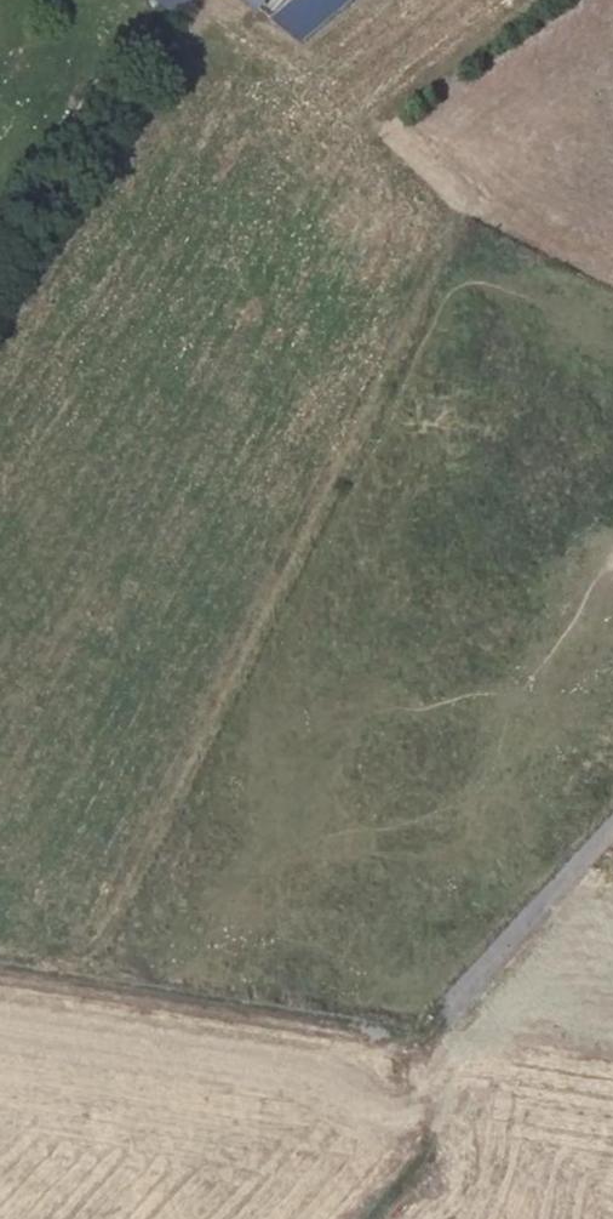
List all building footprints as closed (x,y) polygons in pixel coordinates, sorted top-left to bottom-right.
[(261,8),(281,23),(294,24),(301,19),(287,0),(272,0),(261,8)] [(301,19),(326,0),(287,0),(301,19)]
